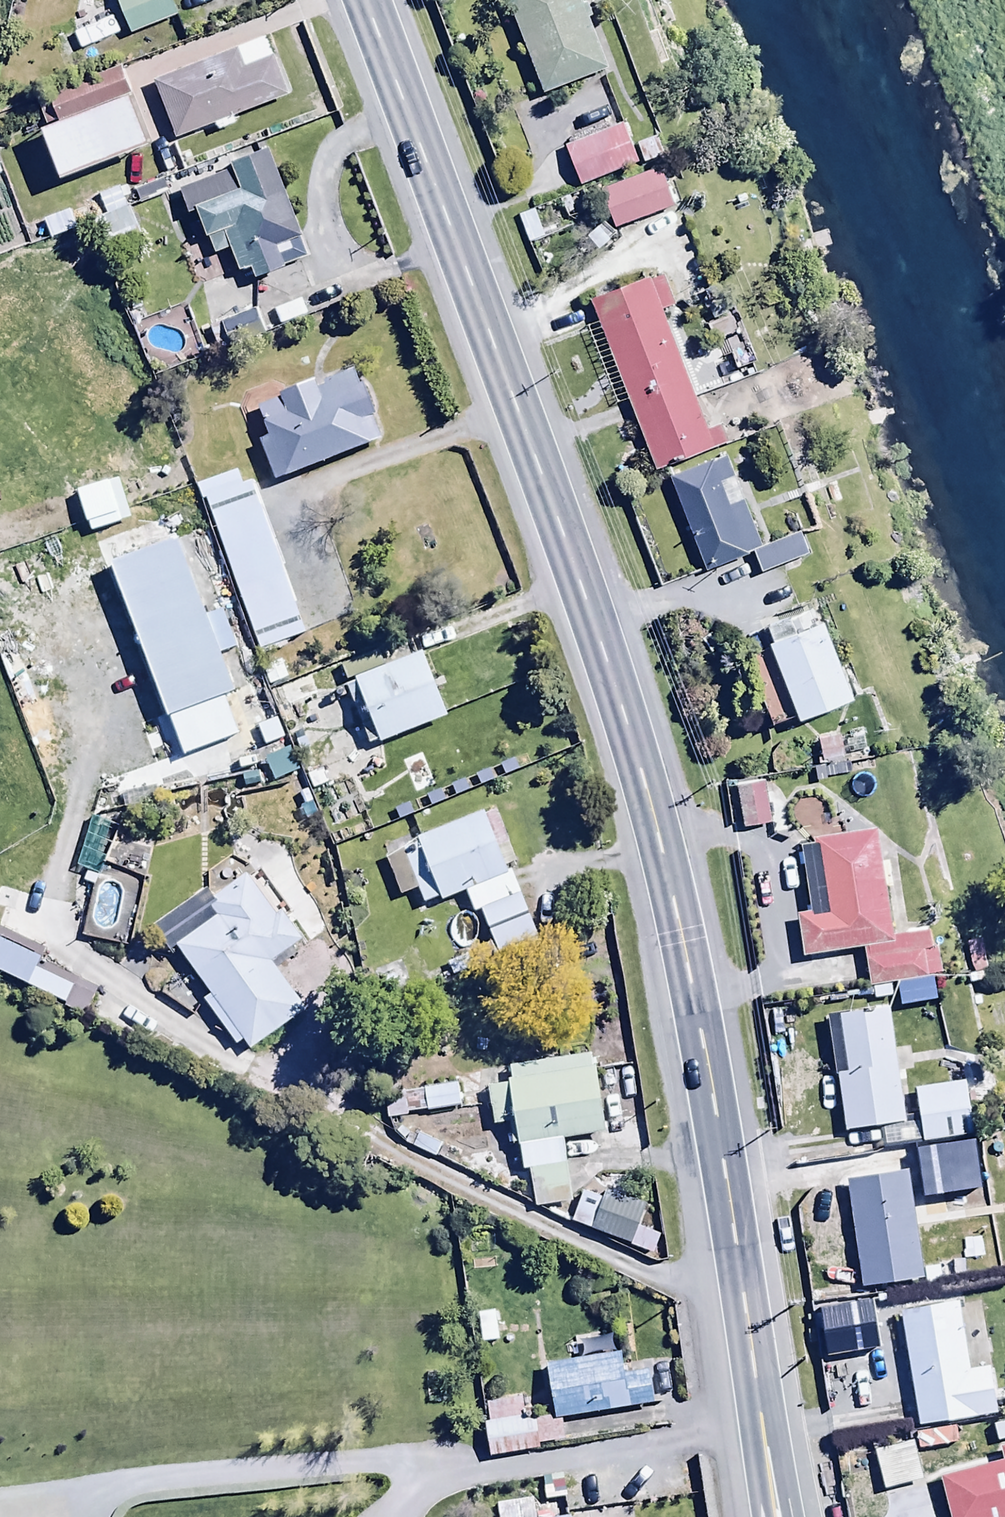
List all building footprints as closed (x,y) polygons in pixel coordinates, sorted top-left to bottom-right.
[(131,36),(177,16),(170,0),(115,0),(131,36)] [(610,68),(583,0),(506,0),(543,95),(610,68)] [(119,37),(111,19),(73,34),(80,52),(119,37)] [(265,41),(154,85),(176,141),(213,126),(216,134),(236,126),(234,119),(287,98),(265,41)] [(120,69),(37,104),(48,131),(42,133),(63,183),(151,148),(120,69)] [(565,150),(579,187),(637,165),(623,128),(565,150)] [(232,171),(178,192),(188,215),(196,212),(214,256),(229,250),(239,275),(250,271),(255,283),(309,259),(268,153),(231,167),(232,171)] [(660,170),(600,193),(614,232),(675,209),(660,170)] [(132,190),(137,205),(167,195),(162,180),(132,190)] [(126,210),(118,188),(98,195),(106,219),(90,225),(100,253),(140,239),(129,209),(126,210)] [(517,218),(525,241),(543,234),(534,211),(517,218)] [(591,303),(655,472),(727,444),(721,428),(707,433),(662,314),(675,309),(664,280),(651,285),(649,281),(591,303)] [(254,310),(208,329),(216,347),(262,328),(254,310)] [(259,444),(274,484),(381,444),(372,421),(376,420),(364,387),(359,389),(353,373),(322,384),(324,389),(318,392),(314,383),(278,396),(280,400),(256,409),(267,441),(259,444)] [(727,459),(669,481),(706,575),(755,556),(762,576),(809,558),(799,531),(761,546),(727,459)] [(283,577),(249,485),(204,501),(238,594),(283,577)] [(191,539),(110,568),(167,723),(247,694),(191,539)] [(774,646),(770,648),(800,725),(855,703),(824,625),(816,628),(810,612),(767,629),(774,646)] [(448,722),(417,637),(277,687),(286,712),(347,690),(354,710),(342,714),(347,730),(359,726),(368,751),(448,722)] [(840,740),(817,743),(820,763),(843,760),(840,740)] [(290,752),(264,763),(272,783),(298,772),(290,752)] [(421,757),(399,766),(413,799),(434,789),(421,757)] [(765,788),(736,792),(743,830),(771,825),(765,788)] [(494,809),(416,840),(419,848),(383,862),(398,898),(417,891),(423,906),(439,900),(441,904),(465,894),(473,916),(480,914),(497,955),(538,939),(511,872),(506,874),(505,870),(516,865),(494,809)] [(882,865),(878,833),(800,845),(810,916),(795,918),(802,961),(863,952),(868,989),(895,985),(898,1005),(921,1002),(920,996),(936,994),(934,980),(942,978),(938,949),(930,950),(928,934),(891,939),(884,893),(891,892),(887,864),(882,865)] [(170,953),(175,949),(249,1052),(306,1012),(272,965),(303,943),(282,914),(276,918),(247,878),(213,902),(206,891),(153,929),(170,953)] [(66,1007),(75,990),(36,971),(41,959),(0,939),(0,975),(66,1007)] [(922,1147),(919,1125),(906,1127),(888,1009),(827,1018),(845,1136),(874,1131),(878,1159),(923,1152),(922,1147)] [(565,1143),(605,1137),(594,1055),(507,1067),(509,1085),(485,1088),(491,1128),(506,1126),(509,1146),(518,1145),(522,1174),(528,1173),(533,1210),(573,1205),(565,1143)] [(919,1125),(922,1147),(976,1139),(967,1083),(914,1092),(919,1125)] [(457,1086),(423,1091),(426,1113),(461,1108),(457,1086)] [(384,1095),(387,1122),(407,1119),(404,1092),(384,1095)] [(906,1175),(844,1184),(860,1293),(922,1284),(906,1175)] [(582,1193),(570,1225),(652,1257),(660,1238),(639,1230),(646,1210),(605,1194),(602,1201),(582,1193)] [(900,1315),(917,1429),(998,1417),(991,1370),(969,1373),(964,1336),(970,1335),(967,1315),(962,1316),(961,1306),(900,1315)] [(621,1356),(548,1367),(556,1421),(654,1407),(649,1372),(623,1376),(621,1356)] [(526,1419),(524,1401),(486,1406),(488,1424),(484,1424),(488,1460),(539,1454),(538,1447),(565,1444),(563,1422),(535,1425),(535,1418),(526,1419)] [(999,1516),(1004,1516),(1004,1424),(980,1430),(984,1447),(982,1448),(999,1516)] [(923,1483),(913,1444),(873,1453),(883,1493),(923,1483)] [(930,1467),(944,1516),(991,1516),(974,1455),(930,1467)] [(558,1504),(534,1507),(533,1500),(498,1504),(500,1516),(560,1516),(558,1504)]
